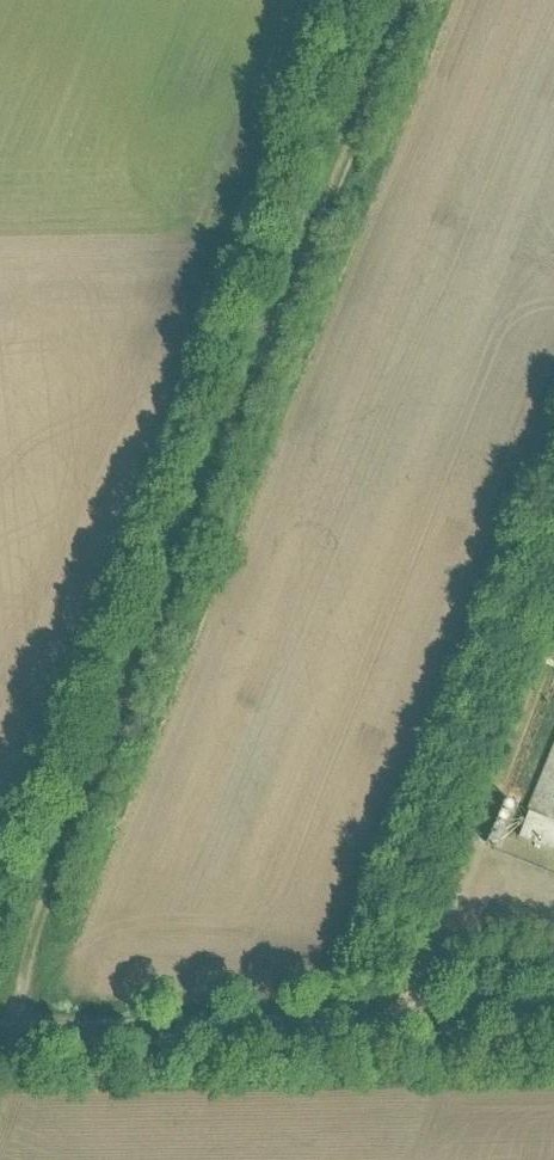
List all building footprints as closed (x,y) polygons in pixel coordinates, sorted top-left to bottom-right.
[(523,815),(553,828),(553,738),(523,815)]
